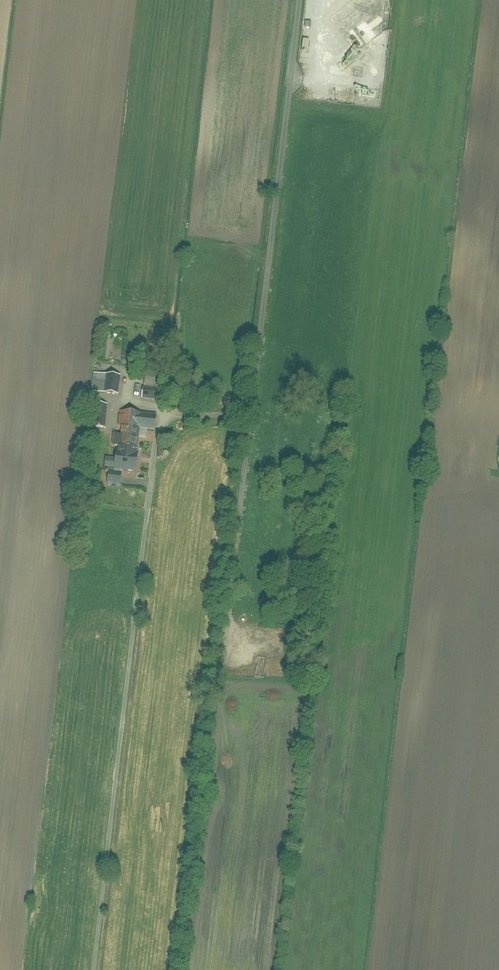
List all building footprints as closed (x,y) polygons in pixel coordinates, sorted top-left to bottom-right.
[(106,381),(96,380),(94,394),(118,397),(122,366),(108,364),(106,381)] [(157,377),(146,376),(144,394),(166,397),(167,387),(156,386),(157,377)] [(155,430),(157,414),(124,410),(117,467),(110,467),(109,478),(123,480),(124,469),(136,471),(141,428),(155,430)] [(97,411),(96,423),(107,425),(108,413),(97,411)]
